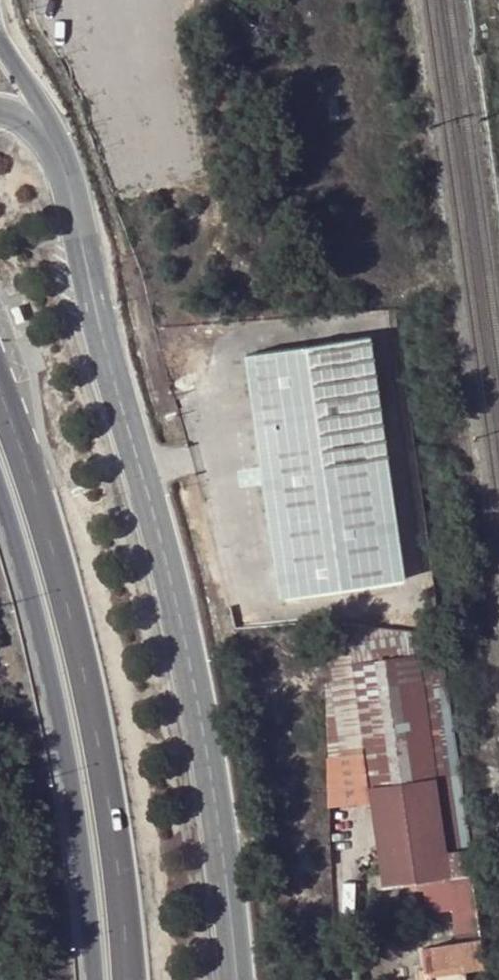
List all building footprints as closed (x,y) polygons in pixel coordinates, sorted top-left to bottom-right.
[(244,354),(278,598),(402,581),(368,337),(244,354)] [(321,623),(327,681),(353,679),(351,664),(439,651),(436,635),(321,623)] [(363,748),(368,786),(455,774),(439,651),(351,664),(353,679),(363,748)] [(363,748),(353,679),(327,681),(321,681),(323,753),(363,748)] [(470,876),(455,774),(368,786),(383,886),(423,882),(448,879),(470,876)] [(448,879),(452,909),(457,944),(421,949),(424,972),(427,972),(429,979),(485,979),(470,876),(448,879)] [(427,911),(452,909),(448,879),(423,882),(427,911)]
